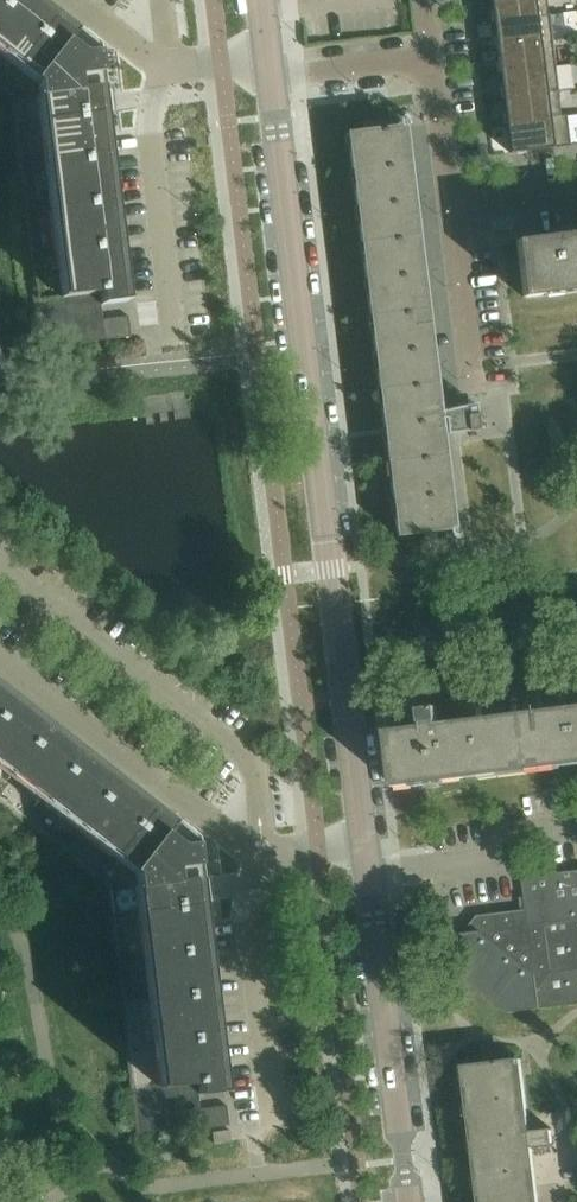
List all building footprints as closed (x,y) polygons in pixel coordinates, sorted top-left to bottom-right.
[(38,347),(131,336),(129,316),(103,319),(101,305),(127,301),(127,300),(103,111),(96,111),(96,108),(97,107),(99,106),(100,104),(100,102),(99,101),(98,99),(96,98),(94,98),(92,76),(99,75),(96,53),(95,48),(34,0),(0,0),(0,92),(7,98),(38,347)] [(549,15),(547,0),(491,0),(494,22),(549,15)] [(497,47),(552,41),(549,15),(494,22),(497,47)] [(500,72),(555,66),(552,41),(497,47),(500,72)] [(503,98),(558,91),(555,66),(500,72),(503,98)] [(506,123),(561,116),(558,91),(503,98),(506,123)] [(510,153),(570,146),(566,115),(561,116),(506,123),(510,153)] [(463,414),(436,417),(400,125),(347,132),(397,536),(450,529),(438,435),(465,431),(463,414)] [(518,247),(517,240),(516,240),(523,297),(524,297),(524,296),(576,290),(576,239),(518,247)] [(105,886),(136,1136),(229,1125),(227,1105),(200,1108),(199,1094),(225,1090),(225,1089),(201,899),(194,900),(194,897),(195,896),(197,895),(198,893),(198,891),(197,889),(196,888),(194,887),(192,887),(190,865),(197,864),(194,842),(193,837),(0,686),(0,804),(105,886)] [(459,704),(422,709),(423,714),(415,715),(405,728),(412,784),(415,784),(415,783),(431,781),(431,782),(434,782),(434,780),(576,763),(576,713),(462,727),(459,704)] [(524,875),(528,908),(479,914),(465,931),(448,933),(452,967),(508,1011),(576,1002),(576,869),(524,875)] [(516,1059),(463,1065),(465,1080),(467,1102),(469,1116),(480,1201),(534,1201),(533,1196),(527,1148),(554,1145),(552,1128),(531,1130),(525,1131),(516,1059)] [(230,1130),(212,1132),(212,1134),(214,1143),(231,1141),(231,1139),(230,1130)]
